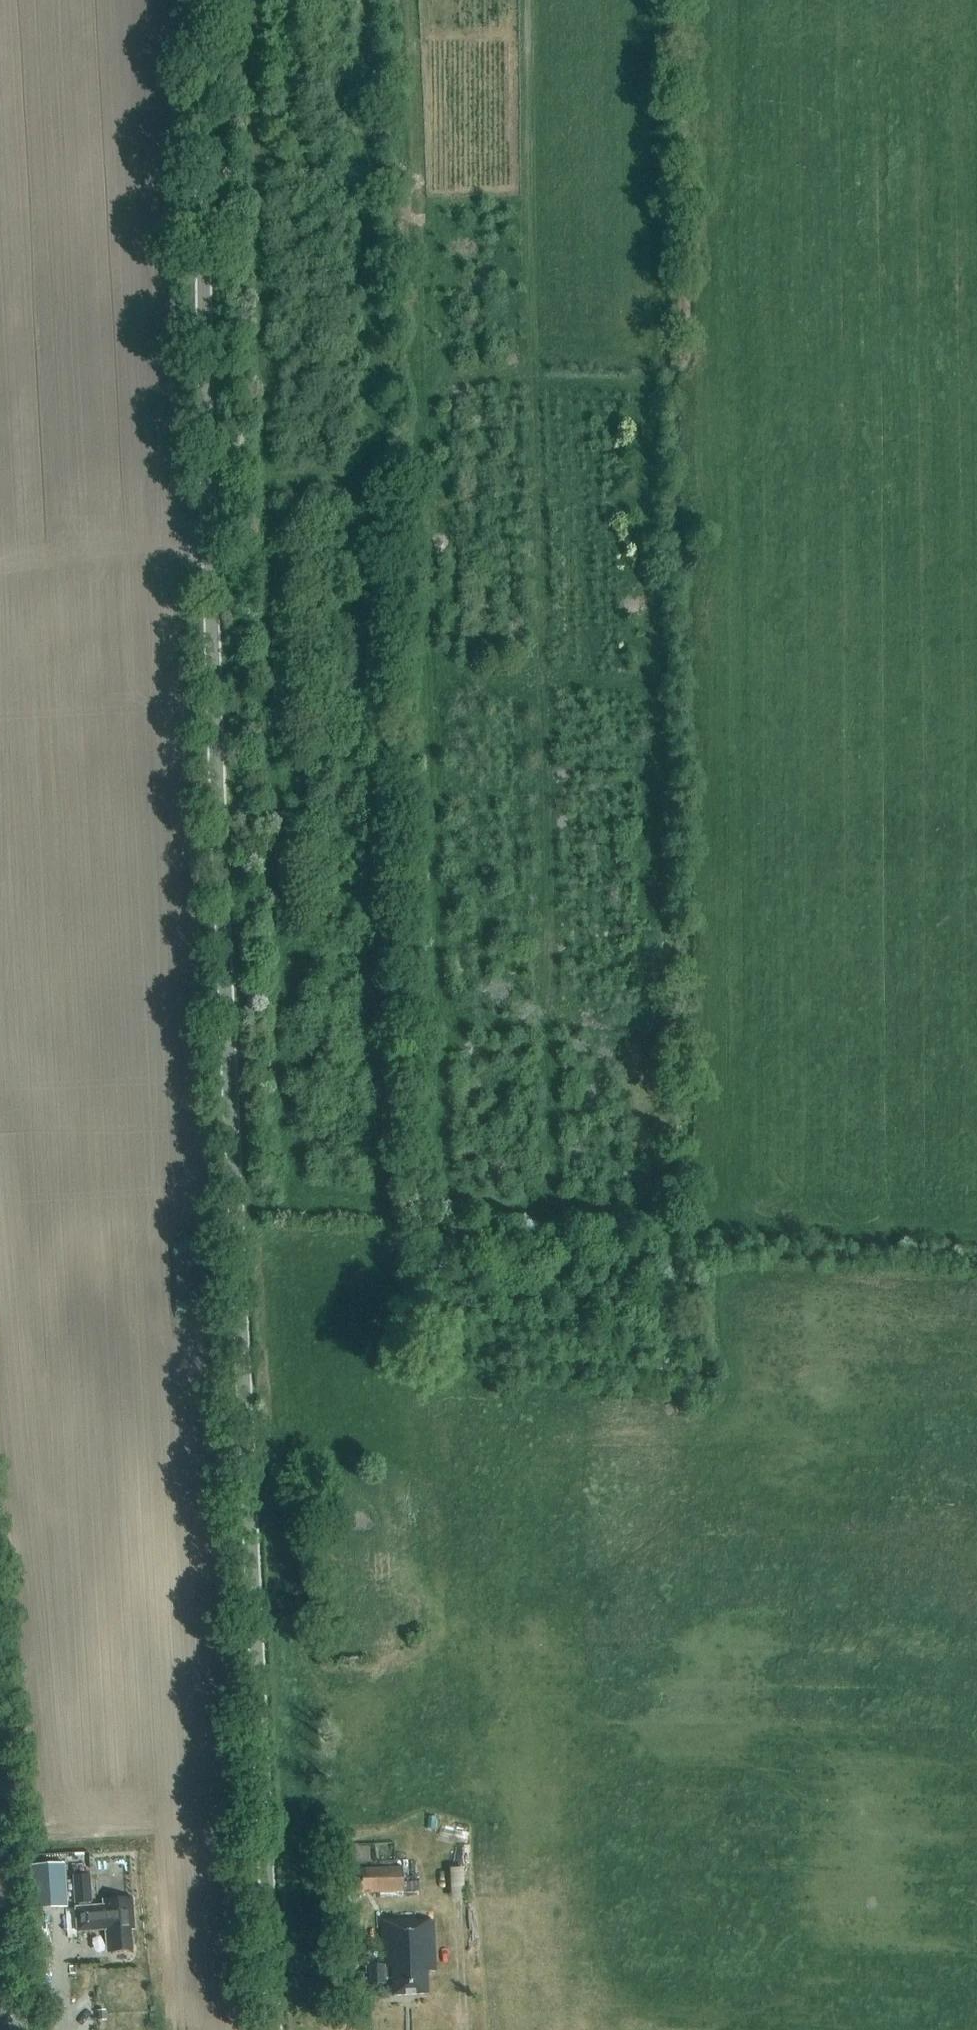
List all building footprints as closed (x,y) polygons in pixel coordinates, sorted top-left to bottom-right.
[(67,1908),(65,1865),(31,1867),(34,1910),(67,1908)] [(463,1867),(450,1868),(452,1897),(464,1896),(463,1867)] [(405,1869),(356,1871),(357,1894),(406,1892),(405,1869)] [(90,1877),(74,1878),(76,1905),(79,1905),(79,1909),(76,1910),(78,1933),(106,1931),(107,1946),(113,1946),(114,1953),(131,1952),(130,1932),(135,1931),(133,1900),(104,1903),(104,1908),(89,1909),(89,1904),(92,1904),(90,1877)] [(417,1919),(383,1920),(385,1966),(369,1967),(370,1985),(386,1985),(385,1979),(394,1979),(395,1997),(428,1996),(427,1973),(436,1973),(434,1922),(417,1923),(417,1919)]
